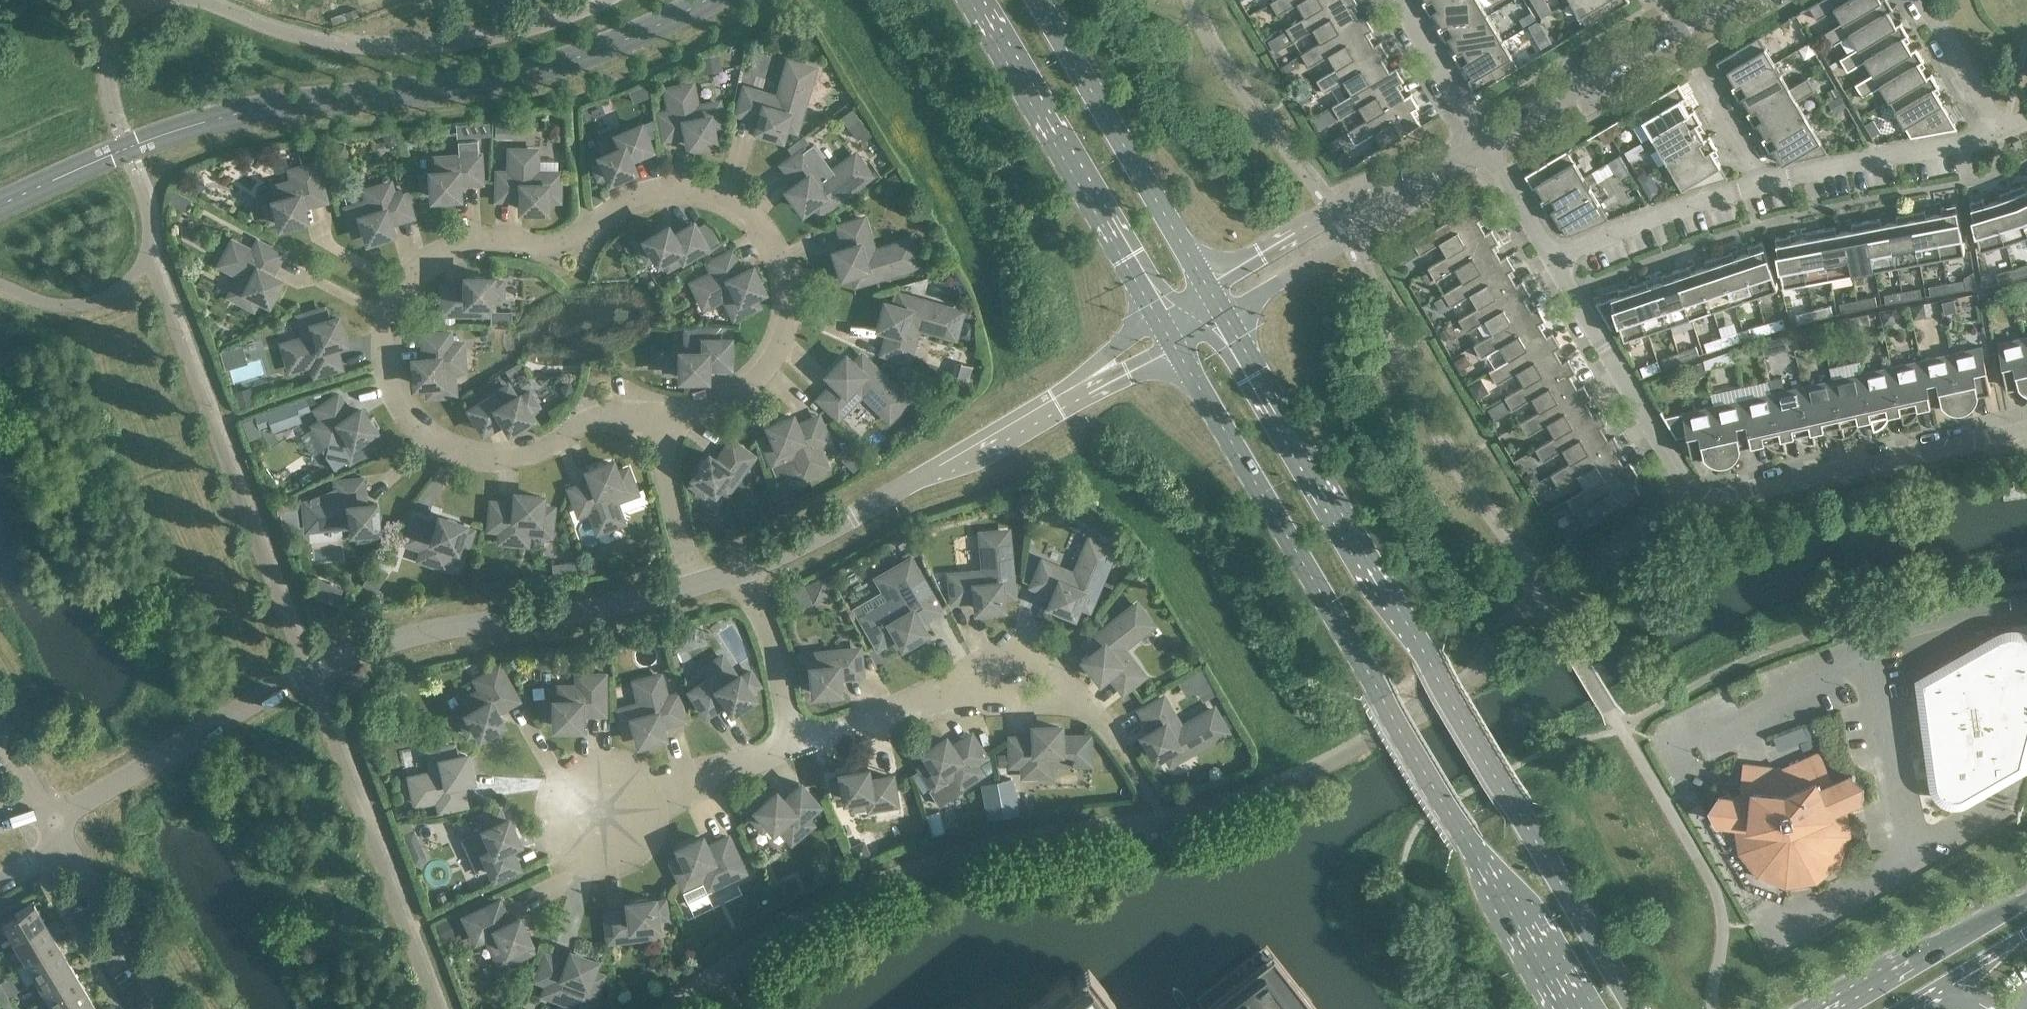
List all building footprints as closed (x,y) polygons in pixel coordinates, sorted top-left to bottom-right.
[(1271,2),(1279,15),(1298,3),(1306,16),(1306,17),(1335,0),(1274,0),(1271,2)] [(1306,17),(1306,16),(1286,27),(1294,41),(1313,29),(1321,42),(1322,43),(1360,20),(1359,19),(1353,9),(1352,7),(1358,3),(1356,0),(1335,0),(1306,17)] [(1423,2),(1427,8),(1431,15),(1435,12),(1435,11),(1453,0),(1425,0),(1423,2)] [(1480,0),(1453,0),(1435,11),(1435,12),(1441,22),(1443,25),(1438,27),(1442,34),(1446,40),(1451,38),(1450,37),(1488,14),(1480,0)] [(1587,27),(1630,1),(1629,0),(1571,0),(1587,27)] [(1843,21),(1843,22),(1881,0),(1820,0),(1809,6),(1817,19),(1835,9),(1843,21)] [(1843,22),(1843,21),(1825,32),(1833,45),(1851,34),(1858,47),(1859,48),(1897,25),(1896,25),(1890,14),(1889,12),(1893,9),(1889,3),(1888,0),(1881,0),(1843,22)] [(1548,2),(1537,8),(1542,17),(1553,11),(1548,2)] [(1530,12),(1519,19),(1523,25),(1534,18),(1530,12)] [(1503,40),(1488,14),(1450,37),(1451,38),(1456,48),(1458,50),(1453,53),(1457,60),(1461,66),(1466,64),(1465,63),(1503,40)] [(1365,16),(1359,19),(1360,20),(1322,43),(1321,42),(1302,53),(1310,67),(1329,55),(1336,68),(1337,69),(1375,46),(1375,45),(1368,35),(1367,33),(1373,29),(1365,16)] [(1901,22),(1896,25),(1897,25),(1859,48),(1858,47),(1840,58),(1848,71),(1866,60),(1874,73),(1874,74),(1912,51),(1911,50),(1905,40),(1904,38),(1909,35),(1904,28),(1901,22)] [(1278,33),(1265,41),(1272,53),(1285,45),(1278,33)] [(1775,63),(1759,36),(1716,61),(1720,67),(1724,75),(1729,72),(1730,74),(1736,84),(1737,85),(1775,63)] [(1519,67),(1503,40),(1465,63),(1466,64),(1472,74),(1473,76),(1469,79),(1471,82),(1477,92),(1519,67)] [(1381,42),(1375,45),(1375,46),(1337,69),(1336,68),(1317,80),(1325,93),(1344,81),(1352,94),(1352,95),(1390,72),(1390,71),(1384,61),(1382,59),(1388,55),(1381,43),(1381,42)] [(1916,48),(1911,50),(1912,51),(1874,74),(1874,73),(1855,84),(1863,97),(1881,86),(1889,100),(1927,77),(1927,76),(1921,66),(1919,64),(1924,61),(1920,54),(1916,48)] [(719,54),(704,57),(707,69),(722,66),(719,54)] [(1837,60),(1830,64),(1832,68),(1839,64),(1837,60)] [(1291,61),(1280,67),(1285,74),(1295,68),(1291,61)] [(739,112),(761,118),(758,129),(781,136),(784,125),(795,128),(813,69),(790,62),(779,98),(746,89),(739,112)] [(1790,88),(1775,63),(1737,85),(1736,84),(1732,87),(1736,94),(1739,100),(1744,98),(1745,100),(1752,110),(1752,111),(1790,89),(1790,88)] [(1396,68),(1390,71),(1390,72),(1352,95),(1352,94),(1332,105),(1340,118),(1359,107),(1367,120),(1368,121),(1406,98),(1405,97),(1399,86),(1398,84),(1404,81),(1397,69),(1396,68)] [(1931,73),(1927,76),(1927,77),(1889,100),(1911,137),(1958,129),(1936,92),(1935,89),(1939,87),(1937,82),(1931,73)] [(1816,90),(1808,77),(1790,88),(1790,89),(1752,111),(1752,110),(1747,113),(1751,120),(1755,126),(1759,123),(1761,126),(1767,136),(1767,137),(1805,114),(1797,101),(1816,90)] [(648,81),(628,90),(633,101),(649,95),(648,81)] [(1682,90),(1679,84),(1636,109),(1652,136),(1690,113),(1689,112),(1683,101),(1682,100),(1686,97),(1682,90)] [(668,90),(672,112),(660,114),(665,138),(688,134),(690,145),(714,140),(712,129),(723,127),(718,103),(696,107),(691,85),(668,90)] [(1303,89),(1296,93),(1302,103),(1309,99),(1303,89)] [(1411,93),(1405,97),(1406,98),(1368,121),(1367,120),(1348,131),(1356,144),(1375,133),(1383,147),(1422,125),(1414,112),(1413,110),(1419,107),(1411,93)] [(1847,105),(1841,95),(1829,102),(1835,112),(1847,105)] [(1694,110),(1689,112),(1690,113),(1652,136),(1667,162),(1705,139),(1705,138),(1698,128),(1697,125),(1702,123),(1698,116),(1694,110)] [(1323,113),(1313,120),(1319,130),(1329,124),(1323,113)] [(1828,153),(1805,114),(1767,137),(1767,136),(1762,139),(1766,146),(1770,152),(1775,149),(1776,151),(1783,164),(1828,153)] [(508,117),(496,118),(496,137),(508,137),(508,117)] [(1873,120),(1865,125),(1872,137),(1880,132),(1873,120)] [(489,121),(469,122),(470,136),(490,134),(489,121)] [(1615,123),(1606,128),(1611,137),(1616,134),(1618,127),(1615,123)] [(601,154),(603,158),(593,162),(599,177),(609,173),(611,176),(633,167),(629,156),(650,147),(640,125),(602,142),(606,152),(601,154)] [(394,131),(383,135),(385,142),(389,145),(398,143),(394,131)] [(1709,135),(1705,138),(1705,139),(1667,162),(1685,191),(1728,178),(1714,153),(1712,151),(1717,149),(1713,141),(1709,135)] [(316,143),(303,146),(307,162),(320,158),(316,143)] [(1634,146),(1625,151),(1630,160),(1634,157),(1636,150),(1634,146)] [(1541,200),(1541,201),(1584,176),(1568,149),(1525,175),(1529,181),(1533,188),(1538,185),(1539,187),(1545,198),(1541,200)] [(499,197),(522,197),(522,209),(546,209),(546,198),(558,198),(558,174),(535,173),(536,151),(512,150),(511,173),(499,173),(499,197)] [(825,178),(804,150),(785,164),(798,183),(789,190),(804,209),(813,202),(819,212),(870,175),(855,155),(825,178)] [(1347,154),(1337,159),(1343,170),(1353,164),(1347,154)] [(1631,173),(1620,155),(1610,161),(1620,179),(1631,173)] [(432,170),(432,174),(421,175),(422,191),(433,191),(433,195),(458,193),(457,182),(480,180),(478,156),(436,159),(437,170),(432,170)] [(275,199),(276,202),(265,205),(269,221),(280,218),(281,222),(305,216),(302,205),(324,199),(315,165),(292,171),(294,182),(277,186),(280,197),(275,199)] [(896,173),(886,180),(893,189),(902,183),(896,173)] [(1650,173),(1640,178),(1645,187),(1650,185),(1652,178),(1650,173)] [(1609,219),(1584,176),(1541,201),(1545,207),(1549,214),(1553,211),(1554,213),(1568,236),(1609,219)] [(189,184),(196,191),(203,184),(196,177),(189,184)] [(366,191),(370,202),(348,208),(355,231),(365,228),(369,239),(392,232),(389,221),(411,215),(404,192),(393,195),(389,184),(366,191)] [(2012,188),(2026,228),(2026,189),(2025,184),(2012,188)] [(2012,188),(1999,193),(2001,198),(2000,199),(1993,201),(2006,241),(2026,234),(2026,228),(2012,188)] [(175,190),(169,202),(186,211),(192,199),(175,190)] [(1981,248),(2006,241),(1993,201),(1987,203),(1986,203),(1984,198),(1970,201),(1981,248)] [(1484,217),(1477,204),(1413,241),(1421,254),(1440,243),(1448,256),(1448,257),(1486,234),(1486,233),(1480,223),(1478,220),(1484,217)] [(1941,213),(1934,214),(1942,255),(1965,251),(1956,204),(1941,207),(1942,212),(1941,213)] [(1925,210),(1911,212),(1920,260),(1942,255),(1934,214),(1928,215),(1926,215),(1925,210)] [(1920,260),(1911,212),(1896,215),(1897,221),(1896,221),(1889,222),(1897,264),(1920,260)] [(1880,218),(1866,221),(1875,268),(1897,264),(1889,222),(1883,223),(1881,224),(1880,218)] [(840,226),(847,248),(836,252),(843,275),(854,271),(857,282),(917,264),(910,241),(873,252),(863,219),(840,226)] [(1875,268),(1866,221),(1852,223),(1853,229),(1851,229),(1845,230),(1852,272),(1875,268)] [(647,238),(648,241),(639,247),(647,261),(657,255),(659,258),(663,256),(669,266),(705,244),(693,223),(673,235),(667,225),(647,238)] [(1836,226),(1821,229),(1830,276),(1852,272),(1845,230),(1839,232),(1837,232),(1836,226)] [(1492,229),(1486,233),(1486,234),(1448,257),(1448,256),(1428,267),(1430,269),(1435,278),(1436,280),(1455,269),(1463,281),(1463,282),(1502,260),(1501,259),(1495,249),(1494,246),(1500,243),(1492,229)] [(1830,276),(1821,229),(1807,232),(1808,237),(1807,238),(1800,239),(1808,280),(1830,276)] [(714,230),(705,236),(711,245),(720,240),(714,230)] [(1784,285),(1808,280),(1800,239),(1793,240),(1792,240),(1791,235),(1776,237),(1784,285)] [(1749,252),(1742,254),(1756,294),(1778,286),(1763,241),(1748,246),(1750,251),(1749,252)] [(232,294),(253,306),(258,295),(269,301),(280,279),(270,274),(280,254),(259,242),(254,253),(233,242),(222,264),(242,274),(232,294)] [(1407,247),(1397,253),(1402,262),(1412,256),(1407,247)] [(1733,251),(1719,256),(1734,301),(1756,294),(1742,254),(1737,256),(1735,256),(1733,251)] [(694,283),(705,305),(725,295),(735,316),(757,305),(752,295),(762,290),(752,268),(742,273),(732,252),(710,263),(715,273),(694,283)] [(1507,255),(1501,259),(1502,260),(1463,282),(1463,281),(1444,293),(1444,294),(1451,306),(1471,295),(1478,307),(1479,308),(1517,286),(1516,285),(1510,274),(1509,272),(1515,268),(1507,255)] [(1734,301),(1719,256),(1705,260),(1707,266),(1705,266),(1699,268),(1713,308),(1734,301)] [(2014,268),(2017,278),(2026,275),(2026,264),(2014,268)] [(1690,265),(1676,270),(1691,316),(1713,308),(1699,268),(1693,270),(1692,271),(1690,265)] [(2017,278),(2014,268),(1996,274),(1999,283),(2017,278)] [(1430,269),(1423,274),(1428,282),(1435,278),(1430,269)] [(1691,316),(1676,270),(1662,275),(1664,280),(1662,281),(1656,283),(1669,323),(1691,316)] [(444,312),(486,312),(486,301),(491,301),(491,297),(503,297),(503,280),(491,280),(492,276),(467,276),(467,288),(444,288),(444,312)] [(1965,279),(1947,283),(1949,292),(1967,289),(1965,279)] [(1646,280),(1633,285),(1648,330),(1669,323),(1656,283),(1650,285),(1648,285),(1646,280)] [(1523,281),(1516,285),(1517,286),(1479,308),(1478,307),(1459,319),(1467,332),(1486,320),(1494,333),(1494,334),(1532,312),(1532,310),(1525,300),(1524,298),(1530,294),(1523,281)] [(1949,292),(1947,283),(1929,286),(1931,295),(1949,292)] [(1648,330),(1633,285),(1619,289),(1620,295),(1619,295),(1597,303),(1610,325),(1620,321),(1625,337),(1648,330)] [(1920,287),(1902,290),(1904,300),(1922,297),(1920,287)] [(1904,300),(1902,290),(1884,294),(1886,303),(1904,300)] [(1444,294),(1435,299),(1443,311),(1451,306),(1444,294)] [(880,326),(891,330),(884,352),(908,358),(917,325),(954,336),(961,313),(901,295),(898,306),(887,303),(880,326)] [(1875,295),(1857,299),(1860,309),(1877,305),(1875,295)] [(1860,309),(1857,299),(1840,303),(1842,313),(1860,309)] [(1954,300),(1943,302),(1945,314),(1957,311),(1954,300)] [(1831,305),(1813,310),(1815,319),(1833,314),(1831,305)] [(1923,305),(1912,307),(1914,319),(1926,317),(1923,305)] [(1538,307),(1532,310),(1532,312),(1494,334),(1494,333),(1474,345),(1482,358),(1502,347),(1509,359),(1510,360),(1548,338),(1547,337),(1541,326),(1540,324),(1546,320),(1538,307)] [(300,316),(306,338),(284,344),(291,368),(313,361),(316,373),(339,366),(333,344),(344,341),(337,317),(326,321),(323,310),(300,316)] [(1815,319),(1813,310),(1795,314),(1798,323),(1815,319)] [(966,311),(964,318),(972,320),(974,313),(966,311)] [(1894,311),(1882,313),(1884,325),(1896,323),(1894,311)] [(1868,313),(1850,317),(1852,327),(1870,323),(1868,313)] [(1783,318),(1766,323),(1768,332),(1786,327),(1783,318)] [(1849,318),(1835,322),(1838,333),(1852,330),(1849,318)] [(964,321),(961,333),(963,338),(971,340),(976,325),(964,321)] [(1768,332),(1766,323),(1748,328),(1751,337),(1768,332)] [(1447,327),(1440,331),(1445,339),(1452,335),(1447,327)] [(665,371),(682,371),(682,375),(706,375),(706,364),(729,364),(729,340),(717,340),(717,330),(687,329),(687,351),(682,351),(682,355),(665,355),(665,371)] [(1739,331),(1722,336),(1725,346),(1742,340),(1739,331)] [(1553,333),(1547,337),(1548,338),(1510,360),(1509,359),(1490,371),(1498,384),(1517,372),(1524,385),(1525,386),(1563,363),(1563,362),(1556,352),(1555,350),(1561,346),(1553,333)] [(424,336),(427,359),(415,360),(417,384),(429,383),(430,394),(454,392),(452,369),(463,368),(461,344),(450,345),(449,334),(424,336)] [(1725,346),(1722,336),(1705,342),(1708,351),(1725,346)] [(2026,336),(1998,343),(2008,387),(2014,386),(2020,384),(2022,386),(2024,388),(2026,390),(2026,340),(2026,336)] [(1760,341),(1751,344),(1755,356),(1764,353),(1760,341)] [(1696,345),(1679,352),(1682,361),(1700,354),(1696,345)] [(1982,346),(1951,353),(1964,409),(1965,409),(1967,408),(1969,407),(1972,406),(1973,405),(1974,403),(1976,401),(1977,400),(1977,399),(1978,396),(1979,394),(1979,393),(1985,392),(1991,390),(1982,346)] [(1682,361),(1679,352),(1662,358),(1665,367),(1682,361)] [(1964,409),(1951,353),(1922,360),(1931,404),(1938,402),(1943,401),(1944,403),(1945,404),(1947,405),(1948,406),(1949,407),(1952,408),(1954,409),(1956,410),(1958,410),(1961,410),(1964,409)] [(1718,354),(1703,360),(1703,361),(1705,369),(1721,365),(1718,354)] [(1463,356),(1454,361),(1459,370),(1468,365),(1463,356)] [(821,398),(838,415),(862,391),(890,417),(907,400),(862,357),(854,365),(846,357),(829,374),(837,382),(821,398)] [(1569,359),(1563,362),(1563,363),(1525,386),(1524,385),(1505,397),(1513,410),(1532,398),(1540,411),(1540,412),(1578,389),(1578,388),(1572,378),(1570,376),(1576,372),(1569,359)] [(1641,367),(1644,376),(1661,369),(1658,360),(1641,367)] [(1931,404),(1922,360),(1892,366),(1902,410),(1901,410),(1904,423),(1905,422),(1908,422),(1910,421),(1912,419),(1915,417),(1917,414),(1918,413),(1918,412),(1919,409),(1920,407),(1920,406),(1926,405),(1931,404)] [(1703,361),(1690,364),(1694,378),(1707,374),(1705,369),(1703,361)] [(1902,410),(1892,366),(1862,373),(1872,417),(1871,417),(1874,429),(1877,429),(1880,427),(1881,427),(1883,426),(1885,424),(1886,422),(1887,421),(1888,419),(1889,417),(1889,416),(1890,414),(1890,413),(1896,411),(1901,410),(1902,410)] [(1872,417),(1862,373),(1833,379),(1845,436),(1846,436),(1849,435),(1851,434),(1853,432),(1855,430),(1857,428),(1858,426),(1859,425),(1860,422),(1861,419),(1866,418),(1871,417),(1872,417)] [(1845,436),(1833,379),(1803,386),(1813,430),(1819,428),(1824,427),(1826,430),(1828,432),(1830,433),(1833,435),(1835,436),(1837,436),(1839,436),(1842,436),(1845,436)] [(1480,382),(1470,388),(1476,398),(1486,392),(1480,382)] [(1584,385),(1578,388),(1578,389),(1540,412),(1540,411),(1520,422),(1528,436),(1547,424),(1555,437),(1555,438),(1594,415),(1593,414),(1587,404),(1586,401),(1592,398),(1584,385)] [(1813,430),(1803,386),(1773,393),(1783,437),(1784,436),(1790,435),(1794,434),(1796,437),(1798,438),(1799,439),(1801,440),(1804,441),(1805,442),(1807,443),(1810,443),(1813,443),(1816,442),(1813,430)] [(514,396),(508,387),(472,408),(484,429),(504,417),(510,427),(531,415),(529,411),(538,406),(530,391),(520,397),(518,394),(514,396)] [(250,389),(234,394),(238,409),(254,404),(250,389)] [(1783,437),(1773,393),(1744,399),(1753,443),(1760,442),(1765,441),(1766,443),(1768,445),(1769,445),(1770,446),(1771,446),(1772,447),(1774,448),(1777,449),(1781,450),(1784,449),(1786,449),(1784,436),(1783,437)] [(315,426),(329,446),(338,440),(351,458),(371,445),(365,436),(374,429),(361,409),(351,415),(338,396),(318,410),(325,419),(315,426)] [(306,397),(265,412),(272,432),(301,422),(299,414),(310,410),(306,397)] [(1753,443),(1744,399),(1714,406),(1726,462),(1730,461),(1732,460),(1735,458),(1737,456),(1739,453),(1739,452),(1740,451),(1741,448),(1742,446),(1748,444),(1753,443)] [(1498,403),(1488,409),(1493,418),(1504,412),(1498,403)] [(1726,462),(1714,406),(1666,417),(1662,410),(1661,411),(1677,438),(1678,437),(1688,434),(1689,438),(1693,455),(1693,457),(1700,455),(1705,454),(1706,455),(1707,456),(1709,458),(1711,459),(1712,460),(1715,461),(1717,462),(1720,463),(1724,463),(1726,462)] [(1599,410),(1593,414),(1594,415),(1555,438),(1555,437),(1536,448),(1543,461),(1563,450),(1570,463),(1571,463),(1609,441),(1609,440),(1603,430),(1601,427),(1607,424),(1599,410)] [(770,426),(774,437),(764,441),(773,463),(794,454),(803,475),(825,466),(816,445),(827,440),(818,418),(796,427),(792,417),(770,426)] [(1615,436),(1609,440),(1609,441),(1571,463),(1570,463),(1551,474),(1559,487),(1578,476),(1586,488),(1586,489),(1624,467),(1624,466),(1618,456),(1616,453),(1622,449),(1615,436)] [(1693,455),(1689,438),(1679,440),(1688,456),(1691,455),(1693,455)] [(692,485),(705,494),(712,485),(715,488),(718,483),(727,490),(752,456),(732,442),(719,461),(710,454),(695,473),(698,476),(692,485)] [(850,444),(838,455),(853,471),(865,460),(850,444)] [(589,471),(593,481),(572,490),(580,512),(591,508),(599,529),(622,521),(614,500),(635,492),(627,469),(616,473),(612,462),(589,471)] [(1630,462),(1624,466),(1624,467),(1586,489),(1586,488),(1566,500),(1574,513),(1593,501),(1602,516),(1640,493),(1633,481),(1632,479),(1638,475),(1630,462)] [(364,503),(361,480),(337,483),(339,500),(328,502),(330,526),(353,523),(353,529),(357,528),(358,539),(374,538),(373,527),(377,526),(375,502),(364,503)] [(491,527),(503,528),(502,540),(526,542),(527,531),(549,533),(552,509),(540,508),(541,496),(517,494),(516,505),(493,503),(491,527)] [(769,497),(752,504),(759,521),(763,520),(764,523),(781,516),(774,499),(770,500),(769,497)] [(290,503),(276,504),(277,516),(291,514),(290,503)] [(445,566),(448,555),(452,544),(457,546),(458,542),(468,545),(474,530),(463,526),(464,523),(441,515),(438,526),(416,519),(408,542),(425,547),(422,558),(445,566)] [(911,532),(905,535),(912,549),(918,546),(911,532)] [(982,534),(986,572),(951,575),(954,600),(977,597),(978,609),(1002,606),(1001,595),(1012,594),(1006,532),(982,534)] [(1034,585),(1055,594),(1051,604),(1073,613),(1078,603),(1088,607),(1112,550),(1090,540),(1075,576),(1043,562),(1034,585)] [(879,578),(891,599),(862,615),(878,645),(898,634),(903,643),(924,631),(919,621),(939,610),(910,560),(879,578)] [(593,561),(585,563),(587,574),(599,572),(597,564),(593,561)] [(577,562),(565,564),(566,576),(578,574),(577,562)] [(375,565),(361,585),(374,594),(388,574),(375,565)] [(825,577),(807,585),(815,603),(833,595),(825,577)] [(1085,659),(1100,678),(1109,671),(1123,690),(1142,675),(1121,647),(1151,624),(1136,605),(1087,643),(1094,652),(1085,659)] [(687,628),(670,632),(674,650),(692,645),(687,628)] [(1927,714),(1986,706),(1988,723),(2026,717),(2026,633),(2025,633),(2024,633),(2023,632),(2021,632),(2020,632),(2019,632),(2018,631),(2017,631),(2015,631),(2014,631),(2013,632),(2011,632),(2010,632),(2009,632),(2008,632),(2007,633),(2006,633),(2005,633),(2003,634),(2001,635),(2000,635),(1999,636),(1978,648),(1980,662),(1963,664),(1962,657),(1923,679),(1927,714)] [(624,638),(612,641),(615,653),(621,651),(626,644),(624,638)] [(610,644),(592,644),(592,650),(598,656),(610,656),(610,644)] [(861,674),(858,650),(816,654),(816,651),(800,653),(803,687),(814,686),(815,690),(839,687),(838,676),(861,674)] [(735,677),(728,667),(722,657),(702,670),(708,680),(693,690),(706,710),(726,697),(732,707),(752,694),(750,691),(759,685),(750,671),(741,677),(739,674),(735,677)] [(469,711),(471,715),(461,720),(469,734),(479,729),(481,732),(502,720),(496,710),(516,699),(498,668),(477,680),(483,690),(468,699),(473,709),(469,711)] [(1204,671),(1186,681),(1194,694),(1199,696),(1213,688),(1204,671)] [(545,719),(556,719),(556,723),(580,723),(580,712),(603,712),(603,676),(579,676),(579,688),(561,688),(561,699),(556,699),(556,703),(545,703),(545,719)] [(636,682),(642,704),(620,710),(626,733),(637,730),(640,742),(663,735),(660,724),(683,719),(677,695),(665,698),(659,676),(636,682)] [(386,682),(382,694),(393,698),(397,687),(386,682)] [(1180,728),(1163,698),(1142,710),(1154,730),(1144,736),(1156,757),(1166,751),(1171,761),(1225,730),(1213,709),(1180,728)] [(1927,714),(1930,731),(1939,729),(1944,767),(1935,768),(1936,781),(1937,782),(1937,783),(1937,784),(1937,785),(1938,786),(1938,787),(1938,788),(1939,788),(1939,789),(1940,789),(1940,790),(1941,791),(1942,792),(1943,793),(1943,794),(1944,794),(1945,795),(1946,796),(1947,796),(1948,797),(1949,797),(1950,797),(1950,798),(1951,798),(1952,798),(1953,798),(1954,799),(1955,799),(1956,799),(1957,799),(1958,799),(1959,799),(1960,798),(1961,798),(1962,798),(1963,798),(1964,797),(1965,797),(1966,797),(1966,796),(1967,796),(1968,796),(1979,789),(1994,781),(2024,764),(2026,750),(2026,717),(1988,723),(1986,706),(1927,714)] [(1035,727),(1035,738),(1012,739),(1012,763),(1024,763),(1024,774),(1049,774),(1048,762),(1087,762),(1087,737),(1059,738),(1059,727),(1035,727)] [(922,768),(935,788),(931,791),(940,804),(963,789),(960,785),(980,772),(974,763),(984,756),(971,736),(952,749),(945,739),(925,752),(931,762),(922,768)] [(429,751),(434,773),(412,778),(417,802),(439,797),(441,809),(465,803),(460,781),(471,778),(466,755),(455,757),(453,746),(429,751)] [(1719,794),(1709,807),(1716,821),(1737,823),(1741,852),(1760,875),(1787,885),(1787,884),(1793,883),(1797,880),(1805,879),(1810,881),(1816,880),(1839,862),(1850,835),(1845,806),(1864,798),(1866,782),(1853,773),(1832,783),(1818,752),(1783,768),(1745,764),(1742,797),(1719,794)] [(842,773),(842,776),(831,778),(834,795),(845,793),(846,796),(851,795),(853,807),(895,799),(890,776),(868,780),(866,768),(842,773)] [(1011,778),(997,781),(1003,816),(1017,813),(1011,778)] [(1003,816),(997,781),(982,783),(988,818),(1003,816)] [(752,817),(762,830),(771,822),(773,825),(777,822),(792,839),(810,824),(803,815),(817,803),(801,785),(783,800),(776,791),(758,807),(760,810),(752,817)] [(399,804),(391,805),(394,817),(405,814),(403,807),(399,804)] [(488,859),(495,875),(517,865),(508,844),(518,839),(508,817),(504,819),(500,809),(485,816),(489,826),(486,827),(488,832),(467,842),(478,864),(488,859)] [(939,809),(927,813),(933,832),(945,828),(939,809)] [(411,828),(400,832),(406,847),(417,843),(411,828)] [(680,848),(685,858),(674,863),(684,885),(705,876),(710,886),(732,876),(727,865),(738,860),(727,838),(706,848),(702,838),(680,848)] [(863,840),(849,846),(855,860),(869,854),(863,840)] [(785,884),(772,890),(778,903),(791,897),(785,884)] [(610,939),(652,934),(651,923),(656,922),(656,918),(667,917),(665,901),(654,902),(653,898),(629,901),(630,912),(607,915),(610,939)] [(508,921),(499,900),(466,915),(477,937),(487,932),(495,949),(505,944),(507,948),(511,947),(515,957),(530,950),(526,940),(529,938),(519,916),(508,921)] [(3,923),(14,943),(46,924),(35,904),(3,923)] [(57,942),(46,924),(14,943),(25,961),(57,942)] [(68,961),(57,942),(25,961),(36,980),(68,961)] [(550,982),(546,993),(589,1008),(590,1008),(602,976),(591,972),(595,961),(572,953),(569,964),(547,956),(538,978),(550,982)] [(663,967),(670,976),(680,968),(673,959),(663,967)] [(1270,959),(1206,1008),(1309,1008),(1270,959)] [(79,980),(68,961),(36,980),(47,998),(79,980)] [(1111,1004),(1089,977),(1083,982),(1083,981),(1059,1000),(1054,993),(1034,1008),(1115,1008),(1111,1004)] [(79,980),(47,998),(54,1008),(72,1008),(90,998),(79,980)] [(527,980),(520,998),(529,1002),(536,983),(527,980)] [(1,1001),(8,997),(0,983),(0,1000),(1,1001)] [(8,997),(1,1001),(5,1008),(16,1008),(8,997)] [(90,998),(72,1008),(97,1008),(90,998)]
